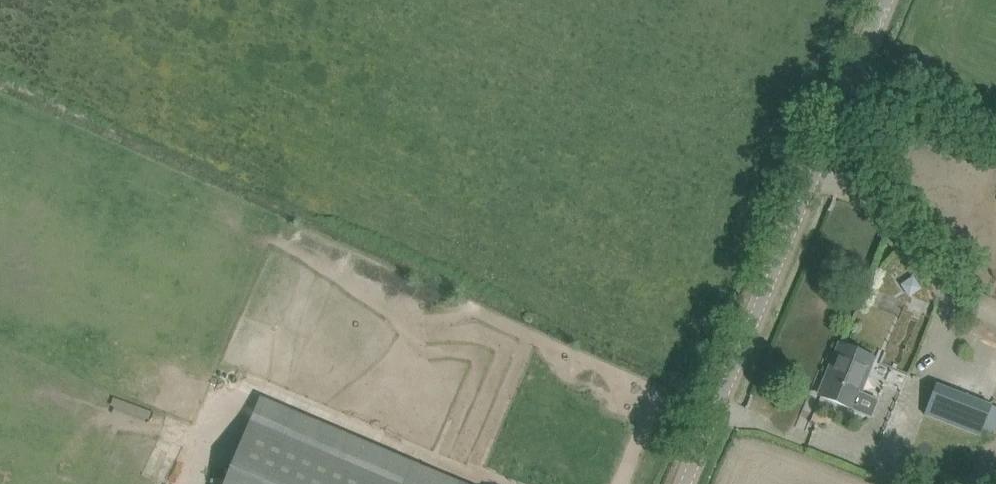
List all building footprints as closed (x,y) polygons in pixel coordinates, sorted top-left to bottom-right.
[(914,275),(902,283),(910,295),(922,287),(914,275)] [(841,344),(820,395),(852,409),(873,357),(841,344)] [(924,412),(979,434),(982,427),(990,405),(991,403),(936,381),(924,412)] [(982,427),(995,432),(995,431),(995,408),(990,405),(982,427)] [(250,423),(225,483),(396,483),(250,423)]
